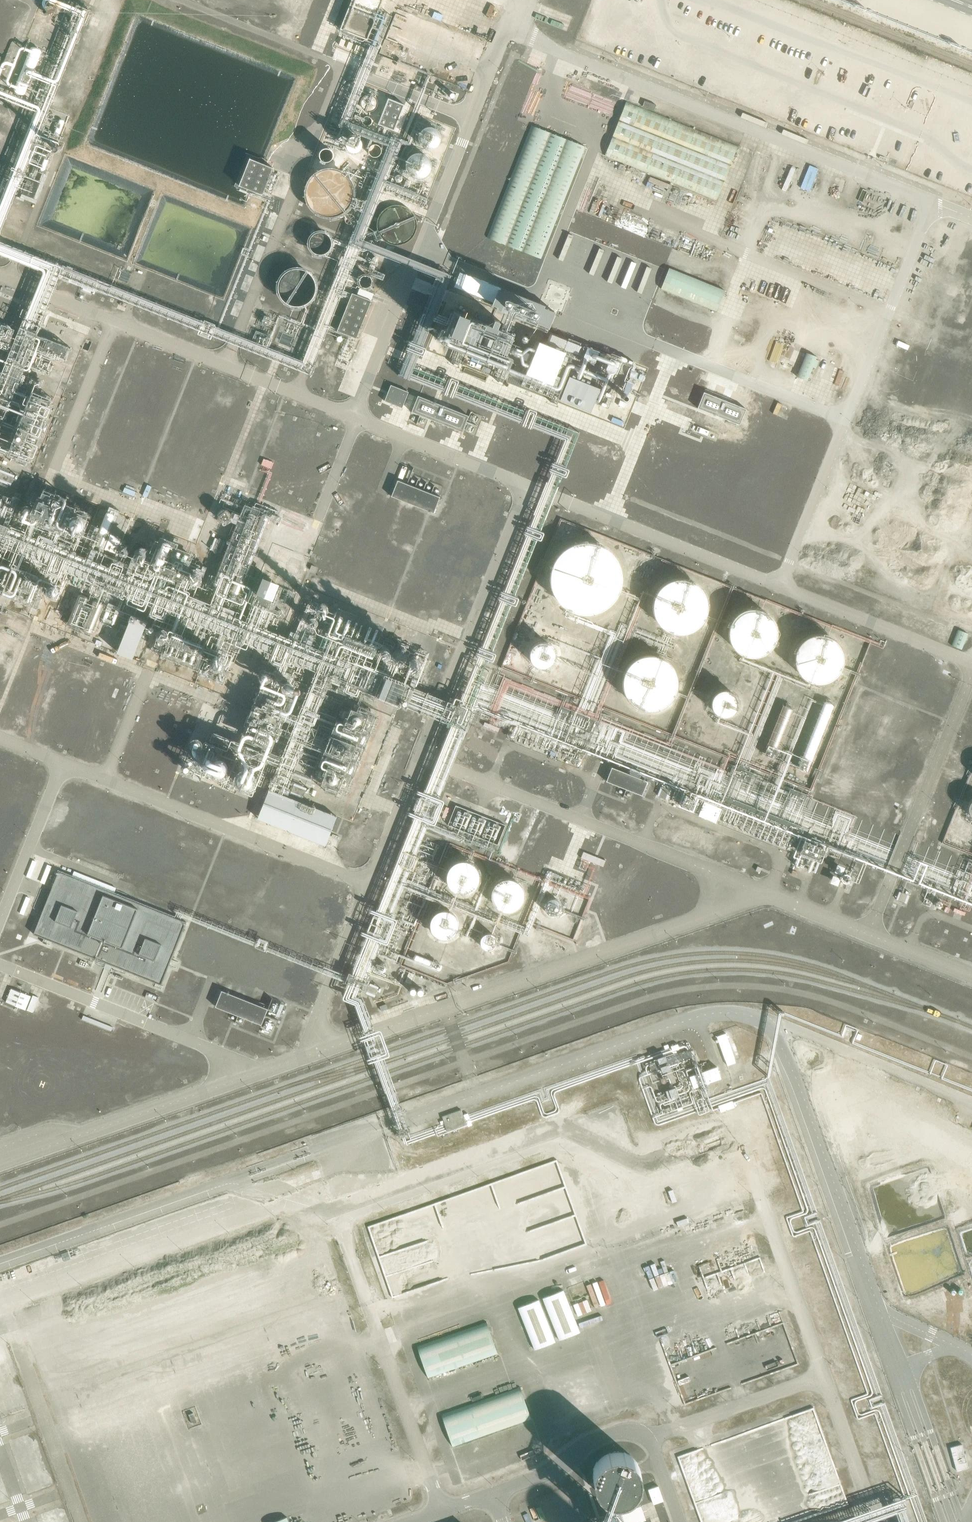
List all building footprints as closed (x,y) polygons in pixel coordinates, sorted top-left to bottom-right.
[(341,38),(339,45),(349,48),(351,42),(341,38)] [(378,123),(394,130),(405,104),(389,97),(378,123)] [(627,100),(604,158),(716,202),(739,144),(627,100)] [(426,146),(436,131),(426,125),(417,140),(426,146)] [(531,127),(488,238),(542,259),(585,147),(531,127)] [(757,152),(746,179),(758,184),(768,157),(757,152)] [(250,159),(239,186),(262,196),(273,168),(250,159)] [(801,187),(810,191),(819,168),(809,164),(801,187)] [(354,200),(355,193),(354,187),(352,182),(348,178),(343,174),(338,172),(332,172),(326,173),(321,176),(316,179),(313,184),(312,190),(312,196),(313,202),(316,207),(320,211),(326,214),(331,215),(337,215),(343,213),(348,209),(351,205),(354,200)] [(26,181),(20,196),(32,201),(38,186),(26,181)] [(411,246),(418,211),(381,203),(376,231),(386,233),(384,240),(411,246)] [(971,294),(971,260),(961,256),(971,228),(959,223),(939,280),(950,284),(957,262),(968,266),(960,290),(971,294)] [(333,247),(334,244),(333,239),(330,236),(327,233),(323,231),(318,231),(314,233),(311,236),(309,240),(308,245),(309,249),(312,253),(316,255),(320,256),(324,256),(328,254),(331,251),(333,247)] [(669,267),(660,288),(717,312),(725,289),(669,267)] [(318,289),(318,287),(317,282),(315,277),(311,273),(307,270),(301,269),(296,269),(291,271),(286,274),(283,279),(281,284),(281,289),(283,295),(285,299),(289,303),(294,305),(300,306),(305,305),(310,303),(314,299),(317,294),(318,289)] [(959,283),(962,272),(956,270),(953,282),(959,283)] [(909,315),(920,319),(932,291),(920,287),(909,315)] [(371,301),(351,293),(335,332),(357,340),(371,301)] [(930,362),(953,371),(971,322),(971,300),(956,294),(930,362)] [(649,320),(690,333),(693,322),(687,320),(690,311),(659,302),(657,308),(653,307),(649,320)] [(456,313),(452,329),(441,326),(437,340),(467,348),(469,341),(475,343),(476,339),(473,338),(477,324),(478,319),(456,313)] [(577,353),(581,341),(549,330),(545,339),(552,341),(553,336),(561,339),(559,346),(577,353)] [(807,382),(816,359),(805,354),(796,378),(807,382)] [(825,364),(820,375),(832,380),(836,369),(825,364)] [(560,400),(591,412),(601,388),(569,376),(560,400)] [(403,406),(408,390),(390,384),(385,401),(403,406)] [(704,390),(697,406),(739,424),(746,408),(704,390)] [(464,429),(469,413),(417,396),(412,412),(464,429)] [(262,464),(271,468),(274,462),(264,458),(262,464)] [(11,598),(18,570),(8,568),(36,550),(25,540),(31,528),(30,533),(42,530),(40,538),(47,539),(84,516),(45,496),(45,495),(29,505),(2,480),(0,483),(0,587),(11,598)] [(397,483),(390,496),(434,514),(439,498),(397,483)] [(104,520),(111,522),(113,514),(107,512),(104,520)] [(491,658),(510,602),(519,605),(522,595),(517,593),(538,530),(536,529),(537,526),(522,521),(480,651),(482,652),(481,655),(491,658)] [(621,577),(621,576),(620,569),(618,562),(615,556),(611,552),(607,548),(600,544),(593,541),(587,541),(580,541),(576,542),(572,543),(565,547),(561,550),(556,556),(553,562),(550,569),(550,576),(550,583),(552,589),(555,595),(560,601),(564,605),(568,607),(571,609),(575,610),(579,611),(585,612),(591,611),(598,609),(603,607),(606,605),(610,602),(614,597),(618,591),(620,583),(621,577)] [(704,608),(703,603),(702,598),(699,594),(696,590),(692,587),(688,585),(683,583),(678,583),(673,584),(668,585),(664,588),(661,591),(658,594),(656,599),(654,604),(654,608),(655,613),(656,618),(658,622),(661,625),(665,629),(670,631),(674,632),(679,633),(684,632),(689,630),(694,628),(697,625),(699,622),(702,618),(703,613),(704,608)] [(367,620),(339,605),(334,615),(329,613),(327,603),(318,604),(314,602),(308,603),(309,608),(308,608),(323,615),(313,617),(320,620),(326,619),(328,615),(331,632),(334,631),(340,634),(354,632),(356,628),(361,630),(364,624),(365,631),(366,629),(376,627),(368,623),(367,620)] [(778,635),(778,630),(776,625),(774,621),(770,617),(767,614),(763,612),(758,610),(754,610),(749,610),(745,612),(740,614),(737,616),(733,620),(731,624),(729,629),(728,634),(729,639),(730,644),(732,648),(735,652),(738,655),(743,658),(748,659),(752,660),(758,659),(762,658),(766,656),(771,652),(774,649),(776,645),(778,640),(778,635)] [(135,614),(121,650),(136,656),(151,620),(135,614)] [(962,648),(968,633),(958,629),(953,645),(962,648)] [(842,660),(842,655),(840,650),(838,646),(835,642),(831,639),(827,637),(822,635),(818,635),(813,635),(809,636),(804,639),(801,641),(797,645),(795,649),(793,654),(793,659),(793,664),(794,669),(796,673),(799,677),(803,680),(807,682),(812,684),(817,685),(822,684),(826,683),(831,681),(835,677),(838,674),(840,669),(842,665),(842,660)] [(549,656),(549,655),(548,652),(546,648),(543,646),(539,645),(536,646),(534,647),(532,648),(531,649),(530,651),(529,653),(529,655),(529,659),(531,662),(533,664),(535,665),(538,666),(542,665),(546,663),(547,662),(548,660),(549,658),(549,656)] [(674,681),(673,675),(672,671),(670,667),(667,663),(663,660),(659,658),(655,656),(650,656),(644,656),(639,658),(635,660),(631,663),(628,667),(626,671),(625,675),(624,680),(624,684),(626,689),(628,694),(631,698),(635,701),(640,704),(645,705),(649,705),(653,705),(657,704),(663,701),(666,699),(669,695),(671,691),(673,687),(674,681)] [(250,719),(250,727),(262,735),(270,733),(272,739),(277,725),(290,721),(295,722),(301,713),(306,714),(295,706),(305,692),(303,691),(299,692),(299,698),(290,698),(290,707),(295,710),(268,710),(268,705),(261,702),(261,696),(276,701),(279,697),(277,688),(262,684),(262,693),(259,692),(250,719)] [(735,706),(735,705),(735,702),(734,700),(733,699),(731,697),(729,696),(725,695),(722,695),(720,696),(718,698),(716,701),(715,703),(715,705),(715,709),(717,712),(719,714),(721,715),(725,716),(728,715),(730,714),(732,713),(733,711),(734,710),(735,708),(735,706)] [(813,744),(812,748),(817,750),(832,704),(824,701),(809,743),(813,744)] [(784,736),(790,706),(781,704),(775,735),(784,736)] [(342,716),(326,716),(326,738),(326,772),(333,768),(336,773),(340,778),(345,775),(345,771),(357,763),(357,756),(365,751),(365,726),(368,724),(368,716),(371,714),(367,708),(359,708),(358,709),(354,709),(342,716)] [(238,769),(239,786),(262,785),(262,780),(260,780),(260,773),(262,773),(262,763),(244,764),(245,768),(238,769)] [(611,768),(608,782),(644,795),(647,782),(611,768)] [(271,790),(268,789),(256,819),(324,845),(336,816),(271,790)] [(705,802),(699,815),(716,822),(722,809),(705,802)] [(448,826),(498,844),(505,823),(455,805),(448,826)] [(477,874),(477,871),(476,869),(473,865),(472,863),(469,862),(467,861),(465,861),(463,861),(459,861),(457,862),(455,864),(453,866),(452,868),(451,871),(451,873),(451,876),(451,878),(453,881),(454,882),(456,884),(458,886),(461,887),(463,887),(466,887),(468,886),(470,885),(472,884),(474,881),(476,879),(477,876),(477,874)] [(184,922),(57,873),(34,933),(160,982),(184,922)] [(519,892),(519,889),(518,887),(517,885),(515,883),(514,881),(511,880),(509,879),(506,879),(504,879),(501,880),(499,880),(497,882),(495,884),(494,887),(493,890),(493,892),(493,894),(494,897),(495,899),(496,901),(498,903),(500,904),(504,905),(506,905),(509,905),(511,904),(513,903),(515,901),(517,899),(518,897),(519,895),(519,892)] [(638,918),(640,905),(626,903),(624,916),(638,918)] [(458,930),(458,928),(457,925),(456,923),(454,921),(452,919),(450,918),(447,917),(445,917),(442,917),(440,918),(438,919),(436,920),(433,923),(432,925),(432,927),(432,930),(432,932),(433,935),(433,937),(435,939),(439,942),(442,943),(444,943),(446,943),(449,942),(451,941),(453,940),(455,938),(457,936),(457,933),(458,930)] [(501,941),(501,938),(500,936),(499,935),(496,933),(493,933),(491,933),(489,934),(487,936),(485,938),(485,941),(485,944),(487,947),(490,949),(493,949),(496,949),(499,947),(501,944),(501,941)] [(11,988),(5,1002),(26,1010),(31,997),(11,988)] [(222,990),(216,1006),(262,1024),(268,1008),(222,990)] [(83,1016),(82,1020),(112,1032),(113,1028),(83,1016)] [(739,1054),(735,1042),(731,1044),(726,1032),(716,1036),(727,1065),(736,1061),(733,1056),(739,1054)] [(718,1066),(703,1070),(706,1082),(721,1078),(718,1066)] [(461,1110),(442,1118),(445,1124),(445,1125),(446,1127),(447,1130),(448,1133),(467,1125),(466,1123),(465,1121),(465,1118),(464,1117),(461,1110)] [(577,1194),(581,1206),(503,1230),(512,1259),(625,1224),(615,1192),(603,1196),(600,1187),(577,1194)] [(580,1332),(564,1289),(543,1296),(559,1340),(580,1332)] [(555,1342),(538,1298),(517,1305),(533,1349),(555,1342)] [(588,1300),(575,1303),(577,1314),(590,1310),(588,1300)] [(498,1353),(486,1321),(416,1346),(428,1378),(498,1353)] [(531,1419),(520,1387),(440,1414),(451,1447),(531,1419)] [(961,1446),(951,1450),(958,1469),(968,1466),(961,1446)] [(638,1496),(643,1485),(642,1473),(635,1463),(624,1458),(612,1459),(602,1466),(597,1477),(598,1489),(605,1499),(616,1504),(628,1503),(638,1496)] [(654,1503),(664,1500),(658,1485),(648,1488),(654,1503)]
